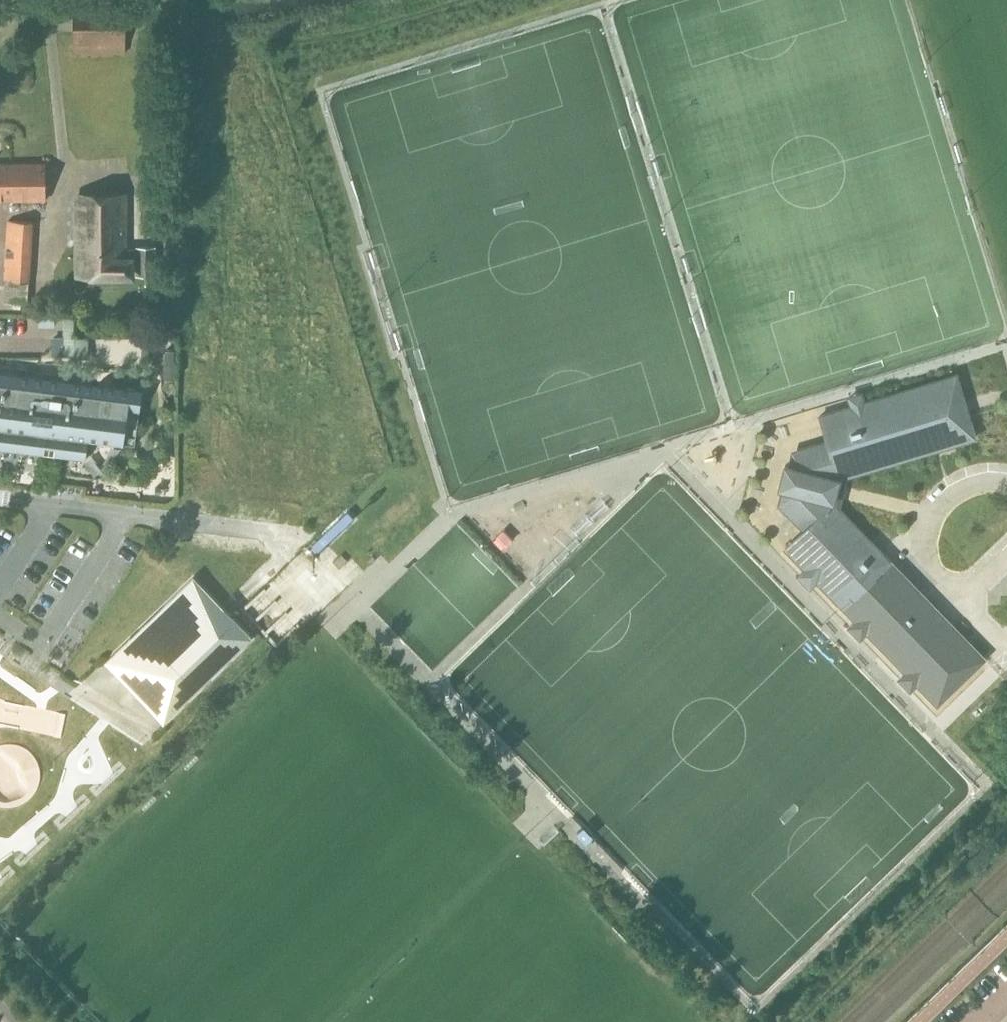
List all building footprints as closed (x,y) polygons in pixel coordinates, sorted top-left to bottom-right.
[(126,7),(73,7),(73,52),(125,53),(126,7)] [(0,163),(0,200),(46,200),(46,163),(0,163)] [(155,247),(137,247),(137,249),(126,249),(126,195),(77,195),(77,275),(132,275),(132,269),(137,269),(137,275),(155,274),(155,247)] [(1,216),(1,304),(41,304),(41,216),(1,216)] [(165,379),(175,379),(175,350),(166,350),(165,350),(165,379)] [(86,459),(88,440),(124,444),(128,409),(140,410),(143,389),(0,371),(0,449),(86,459)] [(796,450),(782,506),(804,529),(785,548),(830,595),(937,704),(984,659),(984,658),(929,601),(871,542),(838,508),(833,502),(839,479),(846,477),(934,450),(955,444),(975,438),(968,415),(967,412),(963,400),(956,375),(863,403),(819,416),(827,441),(796,450)] [(164,723),(252,638),(194,577),(105,662),(164,723)]
